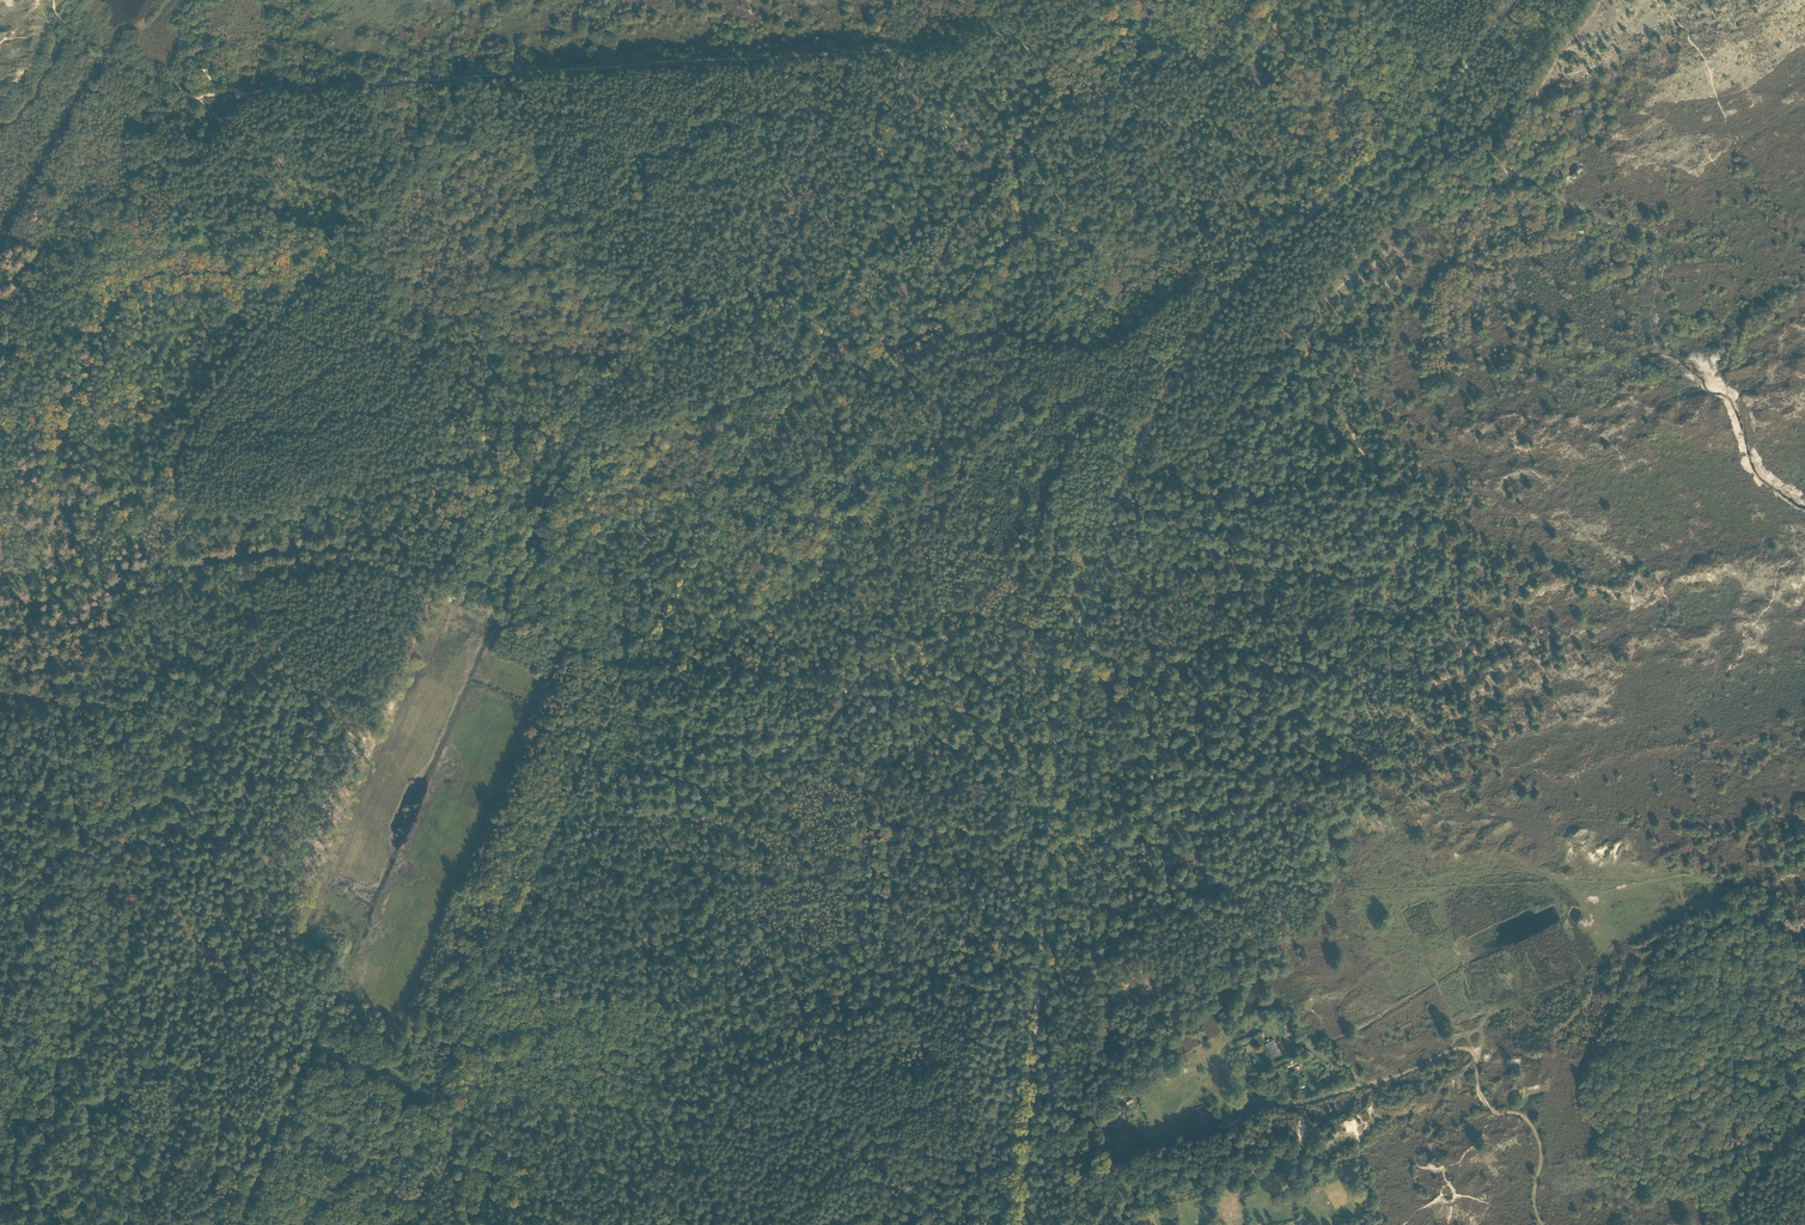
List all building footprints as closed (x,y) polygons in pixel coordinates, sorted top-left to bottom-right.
[(1249,1051),(1254,1048),(1251,1043),(1245,1045),(1249,1051)] [(1287,1057),(1298,1051),(1296,1047),(1285,1053),(1287,1057)]
